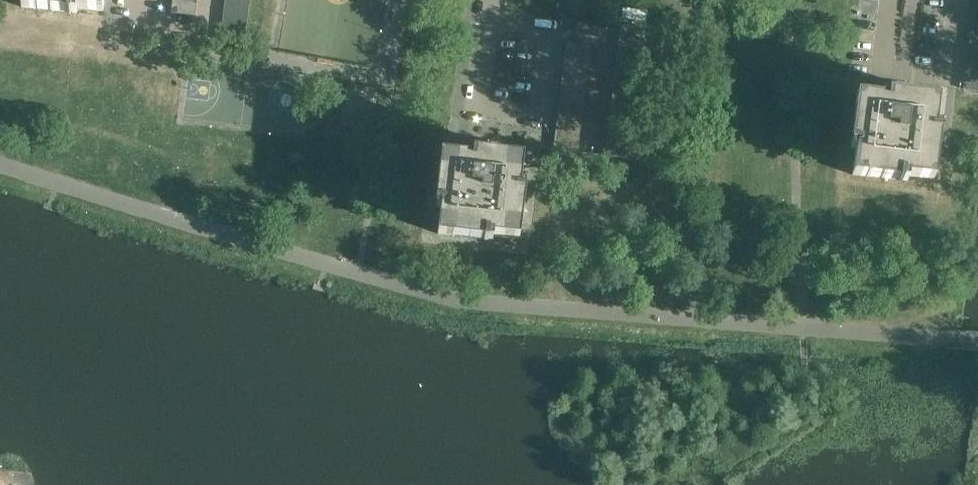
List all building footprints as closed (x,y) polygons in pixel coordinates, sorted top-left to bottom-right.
[(22,6),(76,12),(77,7),(103,10),(104,0),(23,0),(22,6)] [(197,1),(185,0),(173,0),(171,11),(196,14),(197,1)] [(225,4),(223,16),(247,19),(249,7),(225,4)] [(647,11),(623,8),(622,18),(646,21),(647,11)] [(223,16),(222,28),(246,31),(247,19),(223,16)] [(645,26),(621,24),(620,35),(644,38),(645,26)] [(970,40),(977,41),(977,28),(971,27),(970,40)] [(222,28),(221,40),(244,43),(246,31),(222,28)] [(644,38),(620,35),(618,47),(642,50),(644,38)] [(968,52),(977,53),(977,41),(970,40),(968,52)] [(591,44),(567,41),(565,53),(589,56),(591,44)] [(642,50),(618,47),(617,59),(641,62),(642,50)] [(967,64),(977,65),(977,53),(968,52),(967,64)] [(589,56),(565,53),(564,65),(588,68),(589,56)] [(641,62),(617,59),(615,71),(639,74),(641,62)] [(965,76),(977,78),(977,65),(967,64),(965,76)] [(588,68),(564,65),(562,77),(586,80),(588,68)] [(639,74),(615,71),(614,83),(638,86),(639,74)] [(964,88),(977,90),(977,78),(965,76),(964,88)] [(586,80),(562,77),(561,89),(585,92),(586,80)] [(638,86),(614,83),(613,95),(636,98),(638,86)] [(937,97),(857,87),(850,147),(856,148),(853,174),(907,180),(907,175),(934,178),(939,124),(934,123),(937,97)] [(585,92),(561,89),(560,101),(583,103),(585,92)] [(636,98),(613,95),(611,107),(635,110),(636,98)] [(583,103),(560,101),(558,112),(582,115),(583,103)] [(635,110),(611,107),(610,119),(634,121),(635,110)] [(582,115),(558,112),(557,124),(581,127),(582,115)] [(634,121),(610,119),(608,130),(632,133),(634,121)] [(581,127),(557,124),(555,136),(579,139),(581,127)] [(632,133),(608,130),(607,142),(631,145),(632,133)] [(579,139),(555,136),(554,149),(578,151),(579,139)] [(467,155),(442,152),(435,202),(436,202),(435,207),(441,208),(437,233),(488,239),(493,239),(493,234),(519,237),(521,219),(525,191),(525,188),(524,187),(525,183),(520,182),(523,156),(508,154),(509,148),(504,148),(505,143),(475,139),(475,144),(469,143),(467,155)]
